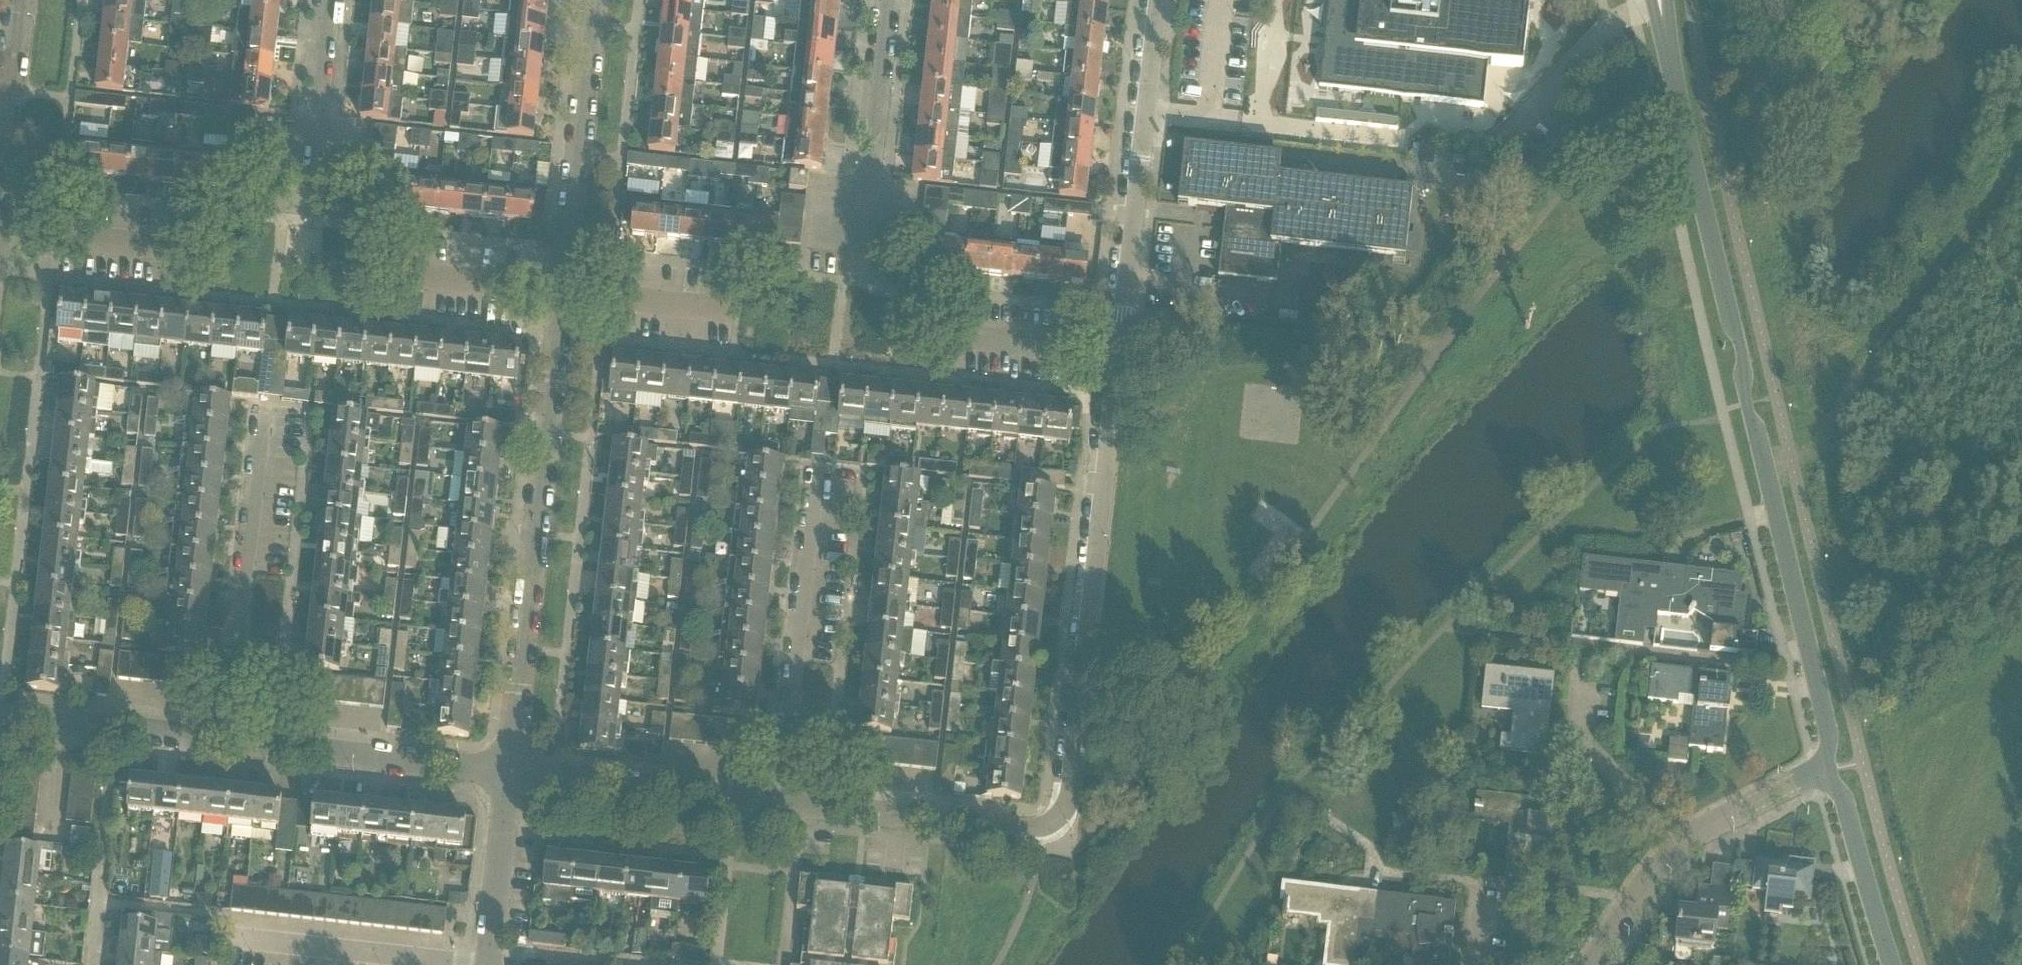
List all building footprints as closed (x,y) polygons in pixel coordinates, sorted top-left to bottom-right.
[(104,18),(143,23),(146,0),(106,0),(104,18)] [(254,11),(281,14),(282,0),(255,0),(254,11)] [(374,0),(371,24),(410,28),(413,4),(374,0)] [(441,8),(457,9),(458,0),(441,0),(441,8)] [(464,0),(463,10),(480,12),(481,2),(464,0)] [(511,15),(547,19),(549,0),(512,0),(511,15)] [(664,8),(691,11),(704,12),(705,0),(665,0),(664,8)] [(798,23),(837,27),(840,4),(807,0),(801,0),(798,23)] [(931,14),(971,19),(973,0),(932,0),(931,14)] [(1023,0),(1022,11),(1033,12),(1034,2),(1023,0)] [(1080,7),(1107,10),(1108,0),(1081,0),(1080,7)] [(1319,90),(1483,107),(1488,64),(1523,68),(1530,0),(1337,0),(1332,45),(1324,45),(1319,90)] [(1068,6),(1066,29),(1104,33),(1107,10),(1080,7),(1068,6)] [(441,8),(439,17),(456,19),(457,9),(441,8)] [(664,8),(662,31),(701,36),(704,12),(691,11),(664,8)] [(241,10),(239,34),(278,38),(281,14),(254,11),(241,10)] [(463,10),(462,20),(479,22),(480,12),(463,10)] [(999,12),(998,22),(1015,24),(1016,14),(999,12)] [(931,14),(928,38),(968,42),(971,19),(931,14)] [(508,15),(505,38),(544,43),(547,19),(511,15),(508,15)] [(1022,15),(1021,24),(1038,26),(1039,17),(1022,15)] [(171,16),(170,26),(184,27),(185,28),(188,28),(189,18),(186,18),(185,18),(171,16)] [(104,18),(101,42),(128,45),(141,46),(143,23),(104,18)] [(194,18),(193,28),(207,30),(210,30),(212,20),(209,20),(208,20),(194,18)] [(754,19),(751,42),(763,43),(766,20),(754,19)] [(1015,24),(998,22),(997,31),(1014,33),(1015,24)] [(783,45),(796,47),(834,51),(837,27),(798,23),(797,34),(785,33),(783,45)] [(371,24),(369,47),(407,52),(409,28),(371,24)] [(1021,24),(1020,34),(1037,36),(1038,26),(1021,24)] [(169,35),(168,45),(186,47),(187,37),(188,28),(185,28),(184,27),(170,26),(169,35)] [(210,31),(193,28),(190,53),(209,56),(212,31),(210,31)] [(1066,29),(1065,41),(1076,42),(1076,44),(1075,54),(1101,57),(1104,33),(1066,29)] [(730,30),(729,40),(745,41),(747,32),(730,30)] [(662,31),(659,55),(698,59),(701,36),(662,31)] [(438,32),(435,55),(452,57),(454,34),(438,32)] [(234,33),(232,57),(236,57),(249,59),(276,62),(278,38),(239,34),(234,33)] [(505,38),(503,62),(541,66),(544,43),(505,38)] [(928,38),(925,61),(965,66),(968,42),(928,38)] [(729,40),(727,49),(742,51),(744,51),(745,41),(729,40)] [(101,42),(99,66),(126,69),(128,45),(101,42)] [(751,42),(750,52),(767,54),(768,43),(763,43),(751,42)] [(996,45),(993,69),(1010,71),(1012,47),(996,45)] [(369,47),(366,71),(404,75),(407,52),(369,47)] [(796,47),(793,70),(832,74),(834,51),(796,47)] [(459,48),(458,57),(475,59),(476,50),(459,48)] [(1064,77),(1072,78),(1099,81),(1101,57),(1075,54),(1066,53),(1064,77)] [(435,55),(434,65),(451,67),(452,57),(435,55)] [(659,55),(656,79),(695,83),(698,59),(659,55)] [(236,57),(233,81),(273,85),(276,62),(249,59),(236,57)] [(458,57),(457,67),(474,69),(475,59),(458,57)] [(925,61),(923,85),(963,89),(965,66),(925,61)] [(500,85),(512,87),(539,90),(541,66),(503,62),(500,85)] [(1016,62),(1015,72),(1032,74),(1033,64),(1016,62)] [(166,64),(165,73),(179,75),(183,75),(184,66),(181,65),(180,65),(166,64)] [(724,78),(723,87),(740,89),(742,76),(743,65),(734,64),(733,78),(724,78)] [(126,69),(99,66),(96,90),(123,94),(126,69)] [(189,66),(188,76),(202,77),(205,78),(206,67),(203,67),(189,66)] [(749,66),(747,82),(758,83),(760,67),(749,66)] [(993,69),(991,92),(1007,94),(1010,71),(993,69)] [(790,94),(802,95),(829,98),(832,74),(793,70),(790,94)] [(366,71),(363,95),(401,99),(404,75),(366,71)] [(1015,72),(1014,81),(1031,83),(1032,74),(1015,72)] [(165,73),(164,82),(178,84),(182,84),(183,75),(179,75),(165,73)] [(1037,74),(1037,83),(1052,84),(1053,76),(1037,74)] [(188,76),(187,86),(201,87),(204,87),(205,78),(202,77),(188,76)] [(1072,78),(1069,101),(1096,104),(1099,81),(1072,78)] [(656,79),(654,102),(680,105),(693,107),(695,83),(656,79)] [(273,85),(233,81),(231,105),(271,110),(273,85)] [(923,85),(920,108),(960,113),(963,89),(923,85)] [(512,87),(509,110),(536,113),(539,90),(512,87)] [(723,87),(722,97),(739,98),(740,89),(723,87)] [(746,89),(745,99),(762,101),(763,91),(746,89)] [(991,92),(988,116),(1004,118),(1007,94),(991,92)] [(75,105),(112,109),(114,97),(76,93),(75,99),(75,105)] [(431,93),(430,102),(447,104),(448,94),(431,93)] [(790,94),(789,105),(801,107),(800,119),(827,122),(829,98),(802,95),(790,94)] [(401,99),(363,95),(360,119),(401,123),(403,100),(401,99)] [(454,95),(453,104),(469,106),(471,97),(454,95)] [(114,97),(112,109),(125,111),(127,99),(114,97)] [(139,118),(158,120),(160,103),(137,100),(135,112),(139,113),(139,118)] [(1058,101),(1055,123),(1067,125),(1093,128),(1096,104),(1069,101),(1069,102),(1058,101)] [(430,102),(429,112),(445,114),(447,104),(430,102)] [(654,102),(651,126),(678,129),(677,130),(690,131),(690,130),(693,107),(680,105),(654,102)] [(160,103),(158,115),(159,115),(167,116),(177,117),(179,105),(160,103)] [(453,104),(450,129),(459,130),(461,116),(468,116),(469,106),(453,104)] [(182,118),(206,120),(207,108),(183,106),(182,118)] [(207,108),(206,120),(229,123),(230,111),(207,108)] [(920,108),(917,132),(957,137),(960,113),(920,108)] [(1011,111),(1010,118),(1027,120),(1028,111),(1011,109),(1011,111)] [(231,110),(230,122),(254,125),(256,113),(231,110)] [(495,133),(494,134),(533,138),(533,137),(536,113),(509,110),(509,111),(497,110),(495,133)] [(1317,111),(1316,121),(1341,124),(1342,114),(1317,111)] [(1342,114),(1341,124),(1360,126),(1362,116),(1342,114)] [(988,116),(987,127),(1003,128),(1004,118),(988,116)] [(1362,116),(1360,126),(1380,128),(1381,118),(1362,116)] [(788,117),(785,141),(824,145),(827,122),(800,119),(788,117)] [(1010,118),(1007,142),(1019,143),(1020,131),(1020,130),(1026,130),(1027,120),(1010,118)] [(1381,118),(1380,128),(1397,130),(1399,120),(1381,118)] [(230,122),(229,134),(253,137),(254,125),(230,122)] [(1055,126),(1053,147),(1091,151),(1093,128),(1067,125),(1055,123),(1055,126)] [(719,125),(718,133),(732,135),(735,135),(736,126),(734,126),(719,125)] [(371,138),(395,141),(397,129),(373,126),(371,138)] [(678,129),(651,126),(648,150),(675,153),(678,129)] [(110,138),(110,127),(86,127),(85,138),(110,138)] [(742,127),(741,136),(757,138),(758,129),(742,127)] [(411,148),(419,149),(421,132),(412,131),(411,148)] [(421,132),(419,149),(430,150),(431,133),(421,132)] [(917,132),(915,156),(941,159),(953,160),(966,161),(969,138),(957,137),(917,132)] [(716,144),(715,159),(727,161),(729,161),(732,161),(734,146),(735,135),(732,135),(718,133),(717,143),(716,144)] [(229,134),(227,146),(252,149),(253,137),(229,134)] [(741,136),(740,146),(756,148),(757,138),(741,136)] [(458,153),(467,154),(469,138),(460,137),(458,153)] [(79,174),(103,177),(108,142),(70,138),(67,166),(80,167),(79,174)] [(370,150),(394,153),(395,141),(371,138),(370,150)] [(469,138),(467,154),(477,155),(479,139),(469,138)] [(501,152),(515,154),(516,142),(503,140),(501,152)] [(783,165),(783,166),(808,169),(821,170),(821,169),(824,145),(797,142),(785,141),(783,165)] [(985,141),(984,150),(1001,152),(1002,143),(985,141)] [(103,177),(127,179),(131,145),(108,142),(103,177)] [(516,142),(515,154),(538,157),(540,145),(516,142)] [(1007,142),(1005,166),(1020,167),(1021,167),(1022,159),(1021,159),(1018,158),(1019,143),(1007,142)] [(154,156),(151,182),(174,185),(177,158),(178,150),(179,147),(155,144),(155,147),(154,156)] [(127,179),(151,182),(154,156),(155,147),(131,145),(127,179)] [(227,151),(226,158),(250,161),(252,149),(227,146),(227,151)] [(1053,147),(1050,171),(1088,175),(1091,151),(1053,147)] [(1218,277),(1276,284),(1281,246),(1405,260),(1413,192),(1279,176),(1281,158),(1185,147),(1178,206),(1226,211),(1218,277)] [(222,190),(223,182),(225,170),(225,164),(226,158),(227,151),(202,148),(202,153),(198,187),(222,190)] [(174,185),(198,187),(202,153),(178,150),(177,158),(174,185)] [(369,162),(393,165),(394,153),(370,150),(369,162)] [(626,166),(663,171),(665,158),(628,154),(627,160),(626,166)] [(983,154),(982,163),(1000,165),(1001,156),(1000,156),(983,154)] [(953,160),(915,156),(912,180),(951,184),(953,160)] [(665,158),(663,171),(676,172),(678,160),(665,158)] [(690,161),(688,179),(710,181),(712,164),(690,161)] [(392,177),(392,169),(393,165),(369,162),(367,174),(392,177)] [(982,163),(979,188),(997,190),(997,189),(1000,165),(982,163)] [(712,164),(710,181),(720,183),(721,177),(725,178),(734,179),(736,167),(712,164)] [(1005,166),(1004,176),(1019,178),(1020,178),(1021,167),(1020,167),(1005,166)] [(748,186),(757,187),(759,170),(736,167),(734,179),(748,180),(748,186)] [(388,208),(412,210),(417,172),(392,169),(392,177),(390,188),(389,200),(388,208)] [(759,170),(757,187),(769,188),(770,171),(759,170)] [(1468,170),(1466,193),(1495,196),(1498,174),(1468,170)] [(1049,180),(1049,183),(1061,184),(1060,197),(1066,197),(1085,199),(1088,180),(1088,175),(1050,171),(1049,180)] [(412,210),(436,213),(439,186),(427,185),(429,173),(417,172),(412,210)] [(788,189),(805,191),(807,174),(790,173),(788,189)] [(367,174),(366,186),(390,188),(392,177),(367,174)] [(484,218),(507,221),(511,185),(488,183),(487,192),(484,218)] [(511,185),(507,221),(532,224),(533,215),(544,216),(547,190),(511,185)] [(365,198),(389,200),(390,188),(366,186),(365,198)] [(436,213),(460,216),(463,189),(439,186),(436,213)] [(925,187),(924,199),(948,202),(949,190),(925,187)] [(460,216),(484,218),(487,192),(463,189),(460,216)] [(964,210),(971,211),(973,194),(966,193),(964,210)] [(631,234),(656,237),(660,203),(660,198),(624,194),(620,224),(632,225),(631,234)] [(973,194),(971,211),(983,212),(985,195),(973,194)] [(781,195),(780,207),(803,210),(805,198),(781,195)] [(1011,215),(1019,216),(1021,199),(1013,198),(1011,215)] [(924,199),(922,211),(947,214),(948,202),(924,199)] [(1021,199),(1019,216),(1030,218),(1032,201),(1021,199)] [(1045,201),(1043,214),(1054,215),(1067,216),(1069,204),(1045,201)] [(656,237),(679,240),(683,205),(660,203),(656,237)] [(1069,204),(1067,216),(1091,218),(1092,206),(1069,204)] [(679,240),(703,243),(707,208),(683,205),(679,240)] [(780,207),(779,216),(778,219),(802,222),(803,210),(780,207)] [(703,243),(727,245),(731,211),(707,208),(703,243)] [(727,245),(750,248),(754,213),(731,211),(727,245)] [(922,211),(921,223),(945,226),(947,214),(922,211)] [(754,213),(750,248),(775,251),(776,243),(777,231),(778,219),(779,216),(754,213)] [(802,222),(778,219),(777,231),(801,234),(802,222)] [(921,223),(920,235),(944,238),(945,226),(921,223)] [(801,234),(777,231),(776,243),(799,246),(801,234)] [(920,235),(918,247),(943,249),(943,243),(944,238),(920,235)] [(941,261),(941,269),(965,272),(968,238),(958,237),(957,244),(943,243),(943,249),(941,261)] [(968,238),(965,272),(988,275),(991,248),(992,241),(968,238)] [(988,275),(1012,277),(1015,251),(1016,243),(992,240),(992,241),(991,248),(988,275)] [(1039,253),(1036,280),(1060,282),(1063,256),(1064,245),(1040,243),(1039,253)] [(917,259),(941,261),(943,249),(918,247),(917,259)] [(1012,277),(1036,280),(1039,253),(1015,251),(1012,277)] [(1063,256),(1060,282),(1084,285),(1087,259),(1063,256)] [(62,295),(57,333),(59,333),(58,343),(83,346),(84,334),(88,300),(63,297),(63,295),(62,295)] [(84,334),(109,337),(113,303),(88,300),(84,334)] [(109,337),(135,340),(139,305),(113,303),(109,337)] [(159,350),(160,342),(164,308),(139,305),(135,340),(134,347),(159,350)] [(160,342),(186,345),(190,311),(164,308),(160,342)] [(186,345),(211,348),(215,314),(190,311),(186,345)] [(212,348),(211,360),(235,362),(237,351),(240,317),(215,314),(211,348),(212,348)] [(261,372),(273,374),(279,321),(267,319),(267,318),(266,317),(265,320),(240,317),(237,351),(262,354),(261,356),(263,356),(261,372)] [(288,356),(312,359),(316,325),(292,323),(292,320),(291,320),(290,322),(279,321),(273,374),(285,375),(286,358),(287,359),(288,356)] [(312,359),(338,362),(342,328),(316,325),(312,359)] [(338,362),(363,365),(367,331),(342,328),(338,362)] [(363,365),(389,367),(392,334),(367,331),(363,365)] [(389,367),(414,370),(418,336),(392,334),(389,367)] [(414,370),(440,373),(443,339),(418,336),(414,370)] [(440,373),(465,376),(469,342),(443,339),(440,373)] [(465,376),(491,379),(494,345),(469,342),(465,376)] [(494,345),(491,379),(515,381),(515,383),(516,383),(515,392),(525,393),(527,370),(530,349),(529,348),(520,347),(520,346),(519,346),(519,347),(494,345)] [(611,392),(636,395),(640,360),(615,358),(615,356),(614,356),(610,394),(611,394),(611,392)] [(636,395),(661,398),(665,363),(640,360),(636,395)] [(661,398),(687,400),(690,366),(665,363),(661,398)] [(60,376),(79,378),(81,367),(62,365),(60,376)] [(687,400),(712,403),(716,369),(690,366),(687,400)] [(87,368),(85,379),(105,381),(106,370),(87,368)] [(712,403),(737,406),(741,372),(716,369),(712,403)] [(106,370),(105,381),(124,383),(125,372),(106,370)] [(737,406),(763,409),(767,375),(741,372),(737,406)] [(138,374),(137,385),(156,387),(157,376),(138,374)] [(763,409),(788,412),(792,378),(767,375),(763,409)] [(157,376),(156,387),(175,389),(176,378),(157,376)] [(792,378),(788,412),(814,415),(814,416),(814,417),(812,434),(825,435),(831,382),(819,381),(819,379),(817,379),(817,380),(792,378)] [(189,380),(188,390),(207,393),(208,382),(189,380)] [(831,382),(825,435),(837,436),(838,430),(863,433),(864,427),(868,386),(844,383),(844,381),(843,381),(843,383),(831,382)] [(63,383),(60,408),(96,412),(98,403),(100,387),(80,384),(60,382),(60,383),(63,383)] [(208,382),(207,393),(226,395),(227,384),(208,382)] [(864,427),(889,430),(894,389),(868,386),(864,427)] [(915,433),(915,426),(919,392),(894,389),(889,430),(915,433)] [(283,391),(282,402),(308,405),(310,394),(283,391)] [(915,426),(941,429),(945,394),(919,392),(915,426)] [(316,394),(315,405),(333,407),(334,396),(316,394)] [(941,429),(966,432),(970,397),(945,394),(941,429)] [(186,396),(183,422),(225,427),(228,402),(230,402),(230,401),(186,396)] [(334,396),(333,407),(346,408),(346,409),(348,397),(347,397),(334,396)] [(131,397),(129,416),(140,417),(142,398),(131,397)] [(970,397),(966,432),(978,433),(978,438),(991,439),(992,435),(996,400),(970,397)] [(148,400),(146,418),(153,419),(155,419),(157,419),(159,401),(157,401),(155,401),(148,400)] [(364,410),(384,413),(385,402),(366,400),(364,410)] [(996,400),(992,435),(1004,436),(1003,441),(1017,442),(1017,437),(1021,403),(996,400)] [(385,402),(384,413),(403,415),(404,404),(385,402)] [(1017,437),(1043,440),(1046,406),(1021,403),(1017,437)] [(415,416),(435,418),(436,408),(416,406),(415,416)] [(1046,406),(1043,440),(1068,443),(1068,445),(1069,445),(1071,431),(1079,432),(1081,410),(1073,409),(1073,407),(1071,407),(1071,409),(1046,406)] [(60,408),(57,434),(90,437),(95,438),(96,423),(95,423),(96,412),(60,408)] [(436,408),(435,418),(454,421),(455,410),(436,408)] [(471,422),(486,424),(487,409),(472,408),(471,422)] [(487,409),(486,424),(515,427),(516,413),(487,409)] [(335,414),(332,439),(370,443),(371,433),(366,432),(368,417),(333,413),(333,414),(335,414)] [(129,416),(127,435),(137,436),(140,417),(129,416)] [(146,418),(144,437),(155,438),(157,419),(155,419),(153,419),(146,418)] [(404,421),(403,428),(414,429),(415,422),(404,421)] [(710,421),(708,437),(729,439),(729,440),(735,440),(737,424),(710,421)] [(181,448),(222,453),(224,453),(225,452),(223,452),(225,427),(183,422),(181,448)] [(613,437),(632,439),(633,429),(614,426),(613,437)] [(403,428),(401,447),(412,448),(414,429),(403,428)] [(467,428),(464,454),(497,457),(500,431),(467,428)] [(638,441),(656,443),(657,431),(640,429),(638,441)] [(420,430),(418,449),(430,450),(432,431),(420,430)] [(657,431),(656,443),(677,445),(678,433),(657,431)] [(57,434),(54,459),(91,463),(92,454),(88,453),(90,437),(57,434)] [(689,447),(707,449),(708,437),(691,435),(689,447)] [(708,437),(707,449),(728,451),(729,440),(729,439),(720,438),(709,437),(708,437)] [(328,464),(327,464),(362,468),(367,469),(370,443),(332,439),(330,464),(328,464)] [(740,453),(758,455),(759,443),(741,441),(740,453)] [(615,445),(613,470),(649,474),(650,464),(655,465),(657,448),(614,443),(614,445),(615,445)] [(759,443),(758,455),(778,457),(780,445),(759,443)] [(401,447),(399,465),(410,467),(412,448),(401,447)] [(181,448),(178,473),(220,478),(222,453),(181,448)] [(786,448),(786,457),(795,458),(796,448),(786,448)] [(125,449),(123,467),(134,469),(136,450),(125,449)] [(418,449),(416,467),(428,469),(430,450),(418,449)] [(142,451),(140,469),(149,470),(150,470),(152,470),(154,452),(152,452),(151,452),(142,451)] [(455,454),(453,478),(462,479),(496,483),(496,482),(494,482),(497,457),(464,454),(464,455),(455,454)] [(866,466),(885,468),(886,457),(867,455),(866,466)] [(886,457),(885,468),(904,470),(905,459),(886,457)] [(740,458),(737,484),(777,489),(780,462),(740,458)] [(54,459),(51,485),(84,488),(86,473),(89,473),(89,474),(112,477),(113,466),(91,464),(91,463),(54,459)] [(684,459),(682,477),(693,479),(695,460),(684,459)] [(701,460),(698,479),(710,481),(713,462),(701,460)] [(919,461),(918,472),(936,474),(937,463),(919,461)] [(937,463),(936,474),(956,477),(957,465),(937,463)] [(330,465),(327,490),(364,495),(365,484),(361,484),(362,468),(327,464),(327,465),(330,465)] [(123,467),(121,486),(132,487),(134,469),(123,467)] [(970,467),(969,478),(987,480),(988,469),(970,467)] [(140,469),(138,488),(150,489),(152,470),(150,470),(149,470),(140,469)] [(988,469),(987,480),(1006,482),(1008,471),(988,469)] [(613,470),(610,495),(640,499),(642,484),(648,484),(649,474),(613,470)] [(1020,483),(1035,485),(1037,472),(1021,470),(1020,483)] [(1037,472),(1035,485),(1064,488),(1066,475),(1037,472)] [(175,499),(217,504),(219,504),(219,503),(217,503),(220,478),(178,473),(175,499)] [(416,474),(413,500),(424,501),(432,502),(435,476),(416,474)] [(887,476),(884,500),(921,505),(922,495),(919,495),(920,478),(885,474),(885,475),(887,476)] [(693,479),(682,477),(679,497),(690,498),(693,479)] [(398,478),(396,498),(407,499),(409,479),(398,478)] [(452,478),(449,503),(459,505),(492,508),(494,483),(496,484),(496,483),(461,479),(453,478),(452,478)] [(710,481),(698,479),(696,499),(708,501),(710,481)] [(737,484),(734,510),(775,514),(777,489),(737,484)] [(51,485),(48,510),(85,514),(86,504),(83,504),(84,488),(51,485)] [(322,514),(322,515),(357,519),(362,519),(368,520),(370,505),(363,504),(364,495),(327,490),(324,515),(322,514)] [(956,490),(954,509),(964,510),(966,491),(956,490)] [(1020,490),(1017,516),(1050,519),(1052,495),(1055,495),(1055,494),(1020,490)] [(973,492),(971,510),(982,512),(984,493),(973,492)] [(610,496),(607,521),(643,525),(645,515),(641,515),(643,499),(640,499),(610,495),(608,495),(608,496),(610,496)] [(395,498),(393,517),(404,518),(407,499),(395,498)] [(175,499),(172,524),(214,529),(217,504),(175,499)] [(120,500),(118,518),(128,520),(130,501),(120,500)] [(413,500),(411,519),(422,520),(424,501),(413,500)] [(880,525),(880,526),(926,531),(927,518),(923,515),(921,514),(922,505),(921,505),(884,500),(882,525),(880,525)] [(137,502),(135,519),(143,520),(144,521),(146,521),(147,503),(146,503),(145,502),(137,502)] [(459,505),(456,530),(489,534),(492,508),(459,505)] [(678,509),(676,528),(687,530),(689,511),(678,509)] [(954,509),(952,527),(962,528),(964,510),(954,509)] [(48,510),(45,535),(79,539),(81,523),(84,524),(85,514),(48,510)] [(734,510),(731,535),(772,539),(775,514),(734,510)] [(971,510),(969,529),(980,530),(982,512),(971,510)] [(695,511),(693,530),(705,532),(707,512),(695,511)] [(324,516),(321,541),(359,545),(372,546),(374,521),(368,520),(362,519),(357,519),(322,515),(322,516),(324,516)] [(1017,516),(1014,541),(1049,545),(1049,544),(1047,544),(1050,519),(1017,516)] [(118,518),(116,537),(126,538),(128,520),(118,518)] [(135,519),(133,539),(144,540),(146,521),(144,521),(143,520),(135,519)] [(602,545),(602,546),(638,550),(641,550),(643,525),(607,521),(604,546),(602,545)] [(172,524),(169,550),(213,555),(213,554),(211,554),(214,529),(172,524)] [(926,531),(880,526),(882,526),(879,551),(915,555),(923,556),(926,531)] [(687,530),(676,528),(674,547),(685,549),(687,530)] [(392,529),(391,549),(401,550),(403,530),(392,529)] [(447,555),(453,555),(486,559),(489,534),(456,530),(450,529),(447,555)] [(705,532),(693,530),(690,550),(702,552),(705,532)] [(409,532),(407,550),(418,552),(420,533),(409,532)] [(45,535),(42,561),(80,565),(81,555),(77,554),(79,539),(45,535)] [(731,535),(728,560),(769,565),(772,539),(731,535)] [(316,565),(316,566),(356,570),(359,545),(321,541),(318,566),(316,565)] [(950,541),(948,560),(958,561),(960,542),(950,541)] [(1014,541),(1011,566),(1044,570),(1047,545),(1049,545),(1014,541)] [(967,543),(965,561),(976,563),(978,544),(967,543)] [(604,547),(601,572),(638,576),(639,566),(636,565),(638,550),(602,546),(602,547),(604,547)] [(390,549),(388,567),(399,569),(401,550),(390,549)] [(169,550),(166,575),(208,580),(211,555),(213,555),(169,550)] [(407,550),(405,569),(416,570),(418,552),(407,550)] [(114,551),(112,569),(123,570),(125,552),(114,551)] [(874,576),(874,577),(909,581),(911,565),(914,566),(915,555),(879,551),(876,576),(874,576)] [(131,552),(129,570),(138,571),(140,572),(142,554),(141,553),(140,553),(131,552)] [(453,555),(450,581),(483,585),(486,559),(453,555)] [(1580,587),(1580,591),(1606,594),(1607,587),(1620,588),(1619,595),(1614,642),(1643,645),(1643,644),(1642,644),(1644,627),(1656,629),(1658,615),(1660,595),(1663,568),(1661,567),(1651,566),(1650,571),(1638,570),(1638,565),(1583,559),(1580,587)] [(673,560),(670,579),(681,580),(684,562),(673,560)] [(728,560),(726,586),(766,590),(769,565),(728,560)] [(958,561),(948,560),(946,578),(956,579),(958,561)] [(42,561),(40,586),(73,590),(75,575),(78,575),(80,565),(42,561)] [(965,561),(963,580),(974,581),(976,563),(965,561)] [(690,562),(687,581),(699,582),(702,563),(690,562)] [(318,567),(315,592),(352,596),(353,585),(357,585),(359,571),(356,570),(316,566),(318,567)] [(1001,567),(998,590),(1009,592),(1043,595),(1041,594),(1044,570),(1011,566),(1011,568),(1001,567)] [(1663,568),(1658,615),(1688,618),(1690,615),(1691,615),(1698,606),(1715,608),(1710,653),(1755,658),(1758,634),(1741,633),(1745,597),(1740,596),(1742,576),(1663,568)] [(112,569),(110,587),(121,589),(123,570),(112,569)] [(129,570),(127,589),(138,591),(140,572),(138,571),(129,570)] [(635,601),(638,576),(601,572),(599,597),(597,596),(597,597),(635,601)] [(166,575),(163,601),(207,605),(205,604),(208,580),(166,575)] [(876,577),(873,602),(910,606),(911,596),(907,596),(909,581),(874,577),(876,577)] [(681,580),(670,579),(668,598),(679,600),(681,580)] [(387,580),(385,599),(396,600),(397,581),(387,580)] [(450,581),(447,606),(480,610),(483,585),(450,581)] [(699,582),(687,581),(684,601),(696,603),(699,582)] [(404,583),(402,601),(413,603),(415,584),(404,583)] [(40,586),(37,612),(74,616),(75,606),(71,606),(73,590),(40,586)] [(726,586),(723,611),(763,616),(766,590),(726,586)] [(311,616),(311,617),(345,621),(353,621),(355,606),(360,606),(361,597),(352,596),(315,592),(313,617),(311,616)] [(944,592),(942,610),(953,611),(955,593),(944,592)] [(1009,592),(1006,617),(1038,621),(1041,596),(1043,596),(1043,595),(1009,592)] [(962,594),(960,612),(970,613),(973,595),(962,594)] [(599,598),(596,622),(632,627),(635,601),(597,597),(597,598),(599,598)] [(384,599),(382,618),(393,619),(395,601),(384,599)] [(108,601),(106,620),(117,621),(119,603),(108,601)] [(163,601),(161,626),(202,631),(205,606),(207,606),(207,605),(163,601)] [(402,601),(399,620),(410,621),(413,603),(402,601)] [(868,627),(868,628),(903,632),(905,616),(908,616),(910,606),(873,602),(870,628),(868,627)] [(125,603),(123,621),(133,622),(135,623),(136,604),(135,604),(125,603)] [(447,606),(445,632),(478,636),(480,610),(447,606)] [(942,610),(940,629),(951,630),(953,611),(942,610)] [(667,611),(665,630),(676,631),(678,612),(667,611)] [(723,611),(720,637),(760,641),(763,616),(723,611)] [(37,612),(34,637),(67,641),(73,641),(75,628),(72,628),(74,616),(37,612)] [(960,612),(958,631),(968,632),(970,613),(960,612)] [(684,613),(681,632),(693,633),(696,614),(684,613)] [(313,618),(310,642),(347,647),(348,637),(344,637),(345,621),(311,617),(313,618)] [(1006,617),(1003,643),(1037,646),(1035,645),(1038,621),(1006,617)] [(106,620),(104,639),(115,640),(117,621),(106,620)] [(123,621),(121,641),(131,642),(133,642),(135,623),(133,622),(123,621)] [(591,647),(591,648),(626,652),(628,637),(631,637),(632,627),(596,622),(593,647),(591,647)] [(202,631),(161,626),(158,652),(201,657),(202,656),(200,655),(202,631)] [(870,629),(867,653),(904,657),(911,658),(914,633),(903,632),(868,628),(870,629)] [(676,631),(665,630),(662,649),(674,651),(676,631)] [(381,632),(379,650),(390,652),(392,633),(381,632)] [(445,632),(442,657),(475,661),(478,636),(445,632)] [(693,633),(681,632),(679,652),(691,653),(693,633)] [(398,634),(396,652),(407,653),(409,635),(398,634)] [(34,637),(31,662),(69,667),(70,657),(65,656),(67,641),(34,637)] [(720,637),(717,662),(758,667),(760,641),(720,637)] [(347,647),(310,642),(307,667),(305,667),(305,668),(340,672),(342,655),(346,655),(347,647)] [(939,643),(937,661),(947,662),(949,644),(939,643)] [(1003,643),(1000,668),(1033,672),(1035,647),(1037,647),(1037,646),(1003,643)] [(956,644),(954,663),(965,664),(967,646),(956,644)] [(593,649),(590,673),(627,677),(629,652),(626,652),(591,648),(593,649)] [(379,650),(376,669),(388,670),(390,652),(379,650)] [(100,652),(98,670),(111,671),(113,653),(100,652)] [(396,652),(394,671),(405,672),(407,653),(396,652)] [(862,678),(862,679),(897,682),(899,667),(903,667),(904,657),(867,653),(865,678),(862,678)] [(116,680),(128,681),(131,655),(119,654),(116,680)] [(128,681),(141,682),(144,656),(131,655),(128,681)] [(141,682),(153,684),(156,658),(144,656),(141,682)] [(439,683),(442,683),(472,686),(475,661),(442,657),(439,683)] [(153,684),(165,685),(168,659),(156,658),(153,684)] [(165,685),(177,686),(180,660),(168,659),(165,685)] [(180,660),(177,686),(190,688),(192,662),(180,660)] [(937,661),(935,680),(945,681),(947,662),(937,661)] [(69,667),(31,662),(28,689),(60,692),(62,677),(67,677),(69,667)] [(661,662),(659,681),(670,682),(672,663),(661,662)] [(717,662),(714,688),(755,692),(758,667),(717,662)] [(954,663),(952,682),(963,683),(965,664),(954,663)] [(678,664),(676,683),(688,684),(690,665),(678,664)] [(990,680),(989,692),(997,693),(1032,697),(1030,696),(1033,672),(1000,668),(992,667),(990,680)] [(1652,667),(1648,700),(1678,704),(1679,696),(1695,698),(1690,741),(1677,740),(1677,741),(1669,740),(1669,747),(1668,756),(1667,762),(1687,764),(1689,749),(1689,748),(1707,750),(1707,753),(1712,753),(1713,751),(1722,752),(1727,711),(1722,710),(1725,691),(1729,692),(1730,690),(1731,678),(1731,676),(1692,671),(1652,667)] [(73,668),(72,676),(84,677),(85,670),(73,668)] [(1547,742),(1551,706),(1544,705),(1544,697),(1552,698),(1554,676),(1538,674),(1537,681),(1529,680),(1530,673),(1487,669),(1483,709),(1484,709),(1485,701),(1515,704),(1512,738),(1503,737),(1501,751),(1546,755),(1546,754),(1539,753),(1540,742),(1547,742)] [(111,671),(98,670),(95,696),(108,697),(111,671)] [(585,698),(585,699),(617,702),(620,702),(622,687),(625,688),(627,677),(590,673),(587,698),(585,698)] [(313,675),(310,701),(322,702),(325,676),(313,675)] [(325,676),(322,702),(334,704),(337,678),(325,676)] [(337,678),(334,704),(346,705),(349,679),(337,678)] [(349,679),(346,705),(358,706),(361,681),(349,679)] [(864,679),(861,704),(898,708),(899,698),(896,697),(897,682),(862,679),(864,679)] [(358,706),(370,708),(374,682),(361,681),(358,706)] [(670,682),(659,681),(657,700),(668,701),(670,682)] [(374,682),(371,708),(383,709),(386,684),(374,682)] [(442,683),(439,708),(469,712),(472,686),(442,683)] [(688,684),(676,683),(673,703),(685,704),(688,684)] [(392,685),(390,703),(404,705),(406,687),(392,685)] [(755,692),(714,688),(712,714),(752,718),(755,692)] [(933,693),(931,712),(942,713),(944,695),(933,693)] [(997,693),(994,719),(1027,723),(1030,698),(1032,698),(1032,697),(997,693)] [(951,695),(948,714),(959,715),(961,696),(951,695)] [(587,700),(584,724),(621,728),(622,719),(616,718),(617,702),(585,699),(587,700)] [(390,703),(387,729),(401,730),(404,705),(390,703)] [(898,708),(861,704),(859,729),(857,729),(857,730),(891,734),(893,719),(897,719),(898,708)] [(469,712),(439,708),(436,734),(466,738),(469,712)] [(931,712),(929,731),(940,732),(942,713),(931,712)] [(652,713),(650,729),(664,730),(665,715),(652,713)] [(948,714),(946,733),(957,734),(959,715),(948,714)] [(669,741),(681,742),(684,717),(672,716),(669,741)] [(681,742),(693,744),(696,718),(684,717),(681,742)] [(693,744),(706,745),(708,720),(696,718),(693,744)] [(994,719),(992,744),(995,744),(995,745),(1026,748),(1024,748),(1027,723),(994,719)] [(706,745),(718,746),(720,721),(708,720),(706,745)] [(718,746),(730,748),(733,722),(720,721),(718,746)] [(733,722),(730,748),(742,749),(745,724),(733,722)] [(621,728),(584,724),(582,749),(580,749),(580,750),(613,754),(613,753),(612,753),(613,738),(620,739),(621,728)] [(664,730),(650,729),(647,758),(660,759),(664,730)] [(862,762),(874,764),(877,738),(865,737),(862,762)] [(874,764),(886,765),(889,739),(877,738),(874,764)] [(886,765),(899,766),(902,741),(889,739),(886,765)] [(899,766),(911,768),(914,742),(902,741),(899,766)] [(911,768),(923,769),(926,744),(914,742),(911,768)] [(926,744),(923,769),(935,771),(938,745),(926,744)] [(986,744),(983,769),(1021,774),(1024,749),(1026,749),(1026,748),(994,745),(986,744)] [(944,746),(942,768),(955,770),(958,748),(944,746)] [(15,768),(14,780),(39,783),(40,771),(15,768)] [(955,770),(942,768),(939,791),(953,792),(955,770)] [(1021,774),(983,769),(982,780),(991,781),(989,795),(987,795),(987,796),(1020,800),(1020,799),(1018,799),(1021,774)] [(71,774),(69,786),(94,789),(95,777),(71,774)] [(14,780),(13,792),(38,795),(39,783),(14,780)] [(127,812),(153,815),(156,783),(131,781),(127,812)] [(153,815),(178,817),(181,786),(156,783),(153,815)] [(69,786),(68,799),(93,801),(94,789),(69,786)] [(178,817),(203,820),(206,789),(181,786),(178,817)] [(224,823),(228,823),(231,792),(206,789),(203,820),(224,823)] [(13,792),(12,804),(36,807),(38,795),(13,792)] [(231,792),(228,823),(233,823),(231,838),(251,841),(252,826),(256,795),(231,792)] [(1553,827),(1554,817),(1550,817),(1552,803),(1477,794),(1475,810),(1480,811),(1479,818),(1518,823),(1517,836),(1513,836),(1509,878),(1543,882),(1550,826),(1553,827)] [(256,795),(252,826),(278,828),(281,805),(281,797),(256,795)] [(68,799),(67,811),(91,813),(93,801),(68,799)] [(312,833),(311,838),(337,841),(337,835),(341,804),(315,801),(313,817),(312,833)] [(12,804),(10,816),(35,819),(36,807),(12,804)] [(337,835),(362,838),(366,807),(341,804),(337,835)] [(298,807),(281,805),(278,828),(277,843),(275,856),(292,857),(295,831),(297,815),(298,807)] [(362,838),(387,841),(390,810),(366,807),(362,838)] [(387,841),(412,844),(415,812),(390,810),(387,841)] [(91,813),(67,811),(65,823),(90,826),(91,813)] [(412,844),(437,847),(440,815),(415,812),(412,844)] [(312,833),(313,817),(297,815),(295,831),(312,833)] [(473,857),(477,819),(440,815),(437,847),(435,865),(445,866),(447,848),(462,849),(462,856),(473,857)] [(10,816),(9,828),(34,831),(35,819),(10,816)] [(224,823),(203,820),(201,835),(222,837),(224,823)] [(278,828),(252,826),(251,841),(277,843),(278,828)] [(34,831),(9,828),(8,841),(10,841),(33,843),(34,831)] [(80,849),(88,849),(89,833),(72,831),(70,848),(80,849)] [(10,841),(9,849),(40,852),(52,853),(79,856),(80,849),(70,848),(33,843),(10,841)] [(5,860),(4,876),(37,880),(38,872),(40,852),(9,849),(0,848),(0,859),(5,860)] [(571,897),(572,892),(576,850),(566,849),(565,857),(548,855),(543,902),(554,904),(555,895),(571,897)] [(571,897),(570,902),(597,905),(598,895),(602,861),(586,859),(587,851),(576,850),(572,892),(571,897)] [(172,857),(155,855),(150,899),(167,901),(172,857)] [(598,895),(625,898),(630,856),(619,855),(618,863),(602,861),(598,895)] [(625,898),(652,901),(656,867),(639,865),(640,857),(630,856),(625,898)] [(1755,860),(1752,889),(1752,891),(1765,892),(1764,898),(1766,898),(1765,913),(1782,914),(1782,909),(1793,910),(1794,901),(1811,903),(1816,862),(1794,860),(1794,867),(1789,866),(1789,864),(1755,860)] [(652,901),(679,904),(684,862),(673,861),(672,869),(656,867),(652,901)] [(684,862),(679,904),(678,914),(705,917),(710,873),(693,871),(694,863),(684,862)] [(1712,946),(1712,949),(1714,949),(1716,930),(1727,931),(1725,950),(1726,951),(1735,868),(1714,866),(1712,888),(1699,887),(1697,911),(1680,909),(1676,945),(1678,945),(1678,941),(1693,943),(1693,945),(1701,946),(1701,945),(1712,946)] [(34,907),(37,880),(3,876),(2,892),(0,892),(0,903),(34,907)] [(269,877),(268,890),(269,891),(280,892),(282,878),(269,877)] [(897,943),(891,943),(893,921),(910,923),(914,889),(896,887),(895,896),(863,892),(864,883),(850,882),(849,891),(817,887),(818,879),(801,877),(797,910),(814,912),(811,934),(805,933),(801,964),(895,964),(897,943)] [(1281,903),(1284,903),(1283,919),(1286,919),(1286,917),(1293,918),(1329,922),(1324,964),(1354,964),(1359,924),(1363,893),(1283,884),(1281,903)] [(230,912),(242,913),(245,888),(233,887),(230,912)] [(245,888),(242,913),(254,914),(257,889),(245,888)] [(257,889),(254,914),(266,916),(269,891),(268,890),(257,889)] [(184,890),(183,898),(193,899),(193,891),(184,890)] [(269,891),(266,916),(278,917),(280,892),(269,891)] [(280,892),(278,917),(290,918),(292,893),(280,892)] [(292,893),(290,918),(301,919),(304,895),(292,893)] [(1359,924),(1374,926),(1373,929),(1421,935),(1418,964),(1449,964),(1452,938),(1453,938),(1454,937),(1454,936),(1454,935),(1454,934),(1453,934),(1453,933),(1452,933),(1448,932),(1449,924),(1450,924),(1452,924),(1454,921),(1456,904),(1446,903),(1444,907),(1429,901),(1428,905),(1412,899),(1411,903),(1396,897),(1393,903),(1379,897),(1379,895),(1377,897),(1363,895),(1363,893),(1359,924)] [(197,895),(196,907),(211,909),(213,897),(197,895)] [(304,895),(301,919),(313,921),(316,896),(307,895),(304,895)] [(316,896),(313,921),(325,922),(328,897),(316,896)] [(328,897),(325,922),(337,923),(340,899),(328,897)] [(340,899),(337,923),(349,925),(352,900),(340,899)] [(352,900),(349,925),(361,926),(364,901),(352,900)] [(364,901),(361,926),(373,927),(376,903),(364,901)] [(31,933),(34,907),(0,903),(0,930),(31,933)] [(376,903),(373,927),(385,929),(387,904),(376,903)] [(387,904),(385,929),(397,930),(399,905),(387,904)] [(399,905),(397,930),(408,931),(411,907),(399,905)] [(411,907),(408,931),(420,933),(423,908),(411,907)] [(423,908),(420,933),(432,934),(435,909),(423,908)] [(435,909),(432,934),(444,935),(447,911),(435,909)] [(122,934),(120,951),(153,954),(154,948),(170,950),(174,917),(125,911),(123,924),(115,923),(113,934),(122,934)] [(28,960),(31,933),(0,930),(0,957),(28,960)] [(628,954),(644,956),(646,933),(630,931),(628,954)] [(534,934),(533,946),(547,947),(549,936),(534,934)] [(650,945),(649,954),(661,956),(662,947),(650,945)] [(161,955),(153,954),(120,951),(118,964),(160,964),(161,955)]
